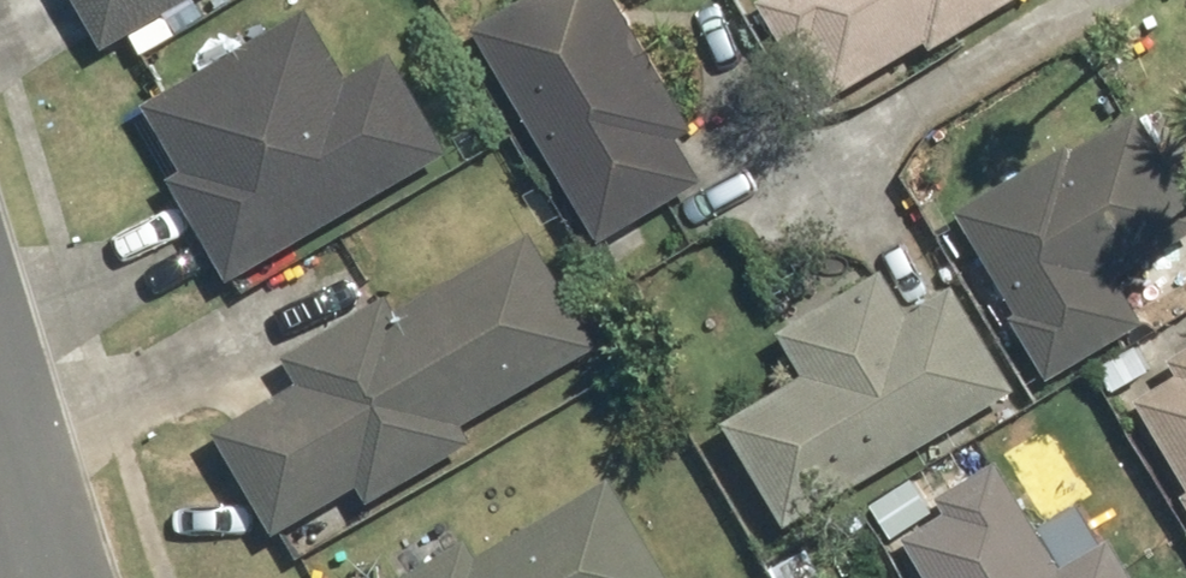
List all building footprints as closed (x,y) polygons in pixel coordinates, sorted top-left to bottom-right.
[(112,48),(194,0),(84,0),(112,48)] [(484,26),(608,241),(712,181),(687,138),(702,130),(627,0),(529,0),(484,26)] [(829,105),(935,42),(940,50),(1025,0),(767,0),(766,1),(829,105)] [(175,178),(235,281),(458,153),(399,52),(356,77),(315,7),(151,102),(190,169),(175,178)] [(966,209),(1027,312),(1019,317),(1056,380),(1153,323),(1126,277),(1185,242),(1185,173),(1146,105),(966,209)] [(221,432),(282,536),(368,486),(378,503),(483,442),(473,424),(605,347),(538,234),(404,311),(395,295),(291,355),(307,383),(221,432)] [(732,421),(796,527),(1026,390),(963,286),(917,313),(892,270),(788,332),(813,373),(732,421)] [(1176,358),(1185,374),(1142,400),(1185,472),(1185,352),(1176,358)] [(910,538),(934,577),(1143,577),(1120,539),(1071,568),(1006,462),(947,498),(955,511),(910,538)] [(618,478),(485,557),(475,540),(412,577),(678,577),(618,478)]
